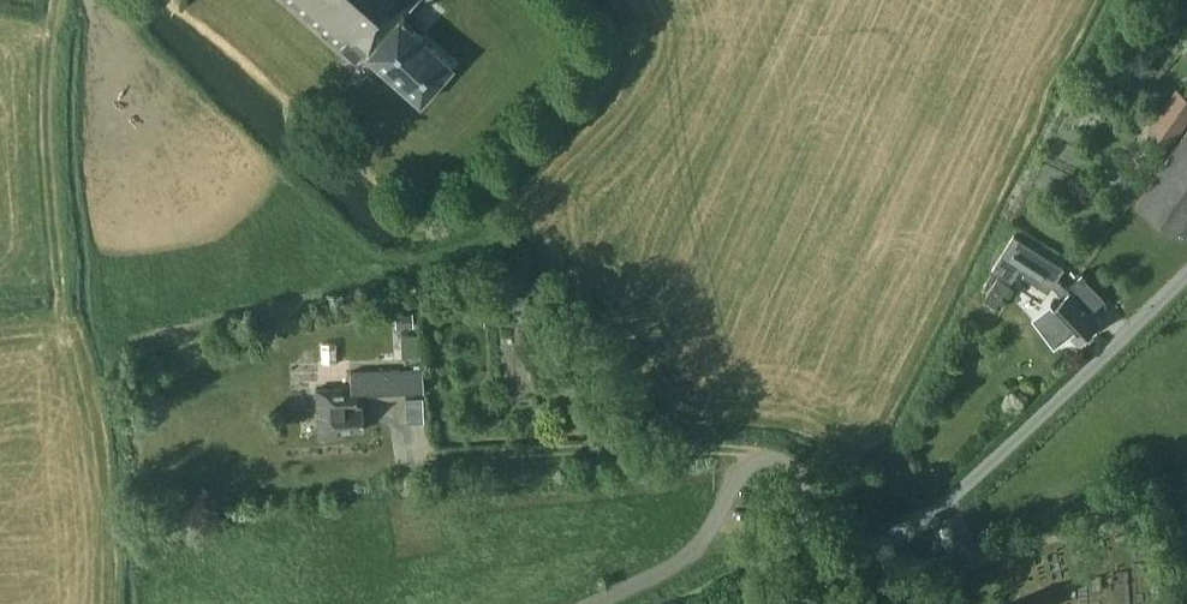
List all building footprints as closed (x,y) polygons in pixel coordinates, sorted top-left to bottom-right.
[(355,60),(359,55),(363,59),(367,54),(420,101),(452,64),(402,20),(407,13),(405,12),(416,0),(287,0),(355,60)] [(1174,144),(1186,125),(1186,93),(1177,86),(1149,127),(1174,144)] [(1136,202),(1185,235),(1186,232),(1186,130),(1136,202)] [(1063,295),(1056,301),(1052,297),(1035,314),(1059,339),(1069,330),(1079,340),(1101,320),(1071,288),(1070,289),(1057,278),(1065,266),(1014,234),(993,267),(1012,279),(1021,264),(1027,268),(1023,274),(1049,291),(1053,285),(1063,295)] [(1095,307),(1107,296),(1083,270),(1071,282),(1095,307)] [(1010,283),(998,276),(985,297),(996,304),(1010,283)] [(413,310),(394,311),(395,326),(413,325),(413,310)] [(418,333),(400,333),(400,355),(419,355),(418,333)] [(349,372),(350,385),(321,387),(321,400),(316,401),(318,436),(337,435),(341,429),(363,428),(361,393),(423,391),(422,369),(349,372)]
